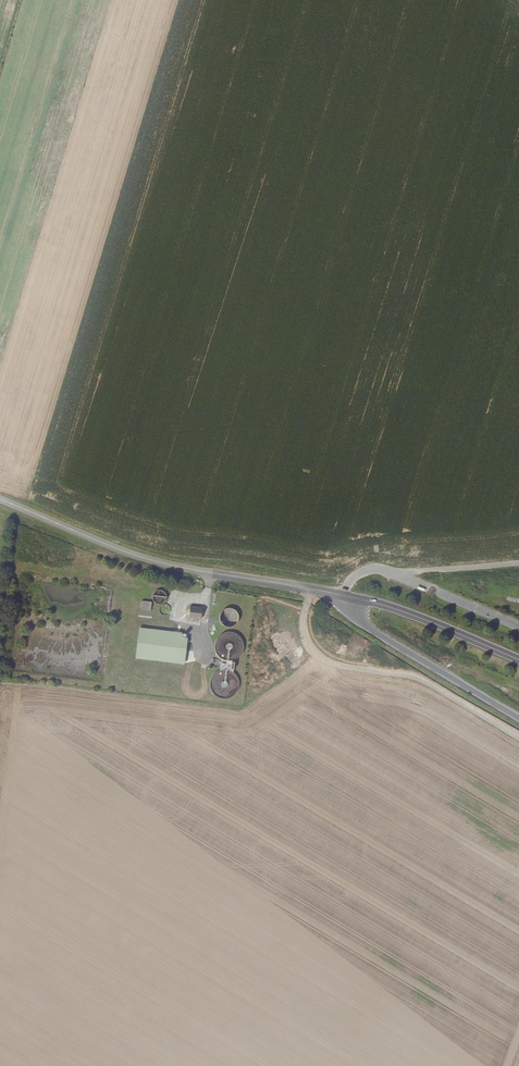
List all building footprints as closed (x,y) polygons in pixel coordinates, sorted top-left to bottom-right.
[(167,598),(167,595),(165,593),(164,591),(161,590),(158,590),(156,591),(154,593),(153,595),(153,598),(154,600),(156,602),(158,603),(161,603),(164,602),(165,600),(167,598)] [(142,601),(141,610),(151,611),(152,603),(142,601)] [(171,609),(170,607),(169,605),(166,604),(164,604),(162,605),(160,607),(159,609),(160,611),(161,613),(163,615),(165,615),(167,615),(169,614),(170,612),(171,609)] [(190,607),(188,618),(201,619),(202,608),(190,607)] [(232,608),(229,608),(226,608),(223,610),(221,612),(220,615),(220,618),(221,621),(222,624),(225,626),(228,627),(231,627),(234,626),(236,624),(238,621),(239,618),(238,615),(237,612),(235,610),(232,608)] [(139,628),(135,658),(184,664),(188,638),(181,637),(182,633),(139,628)] [(233,672),(235,660),(239,657),(242,652),(244,647),(243,643),(242,641),(239,636),(234,633),(229,632),(224,633),(220,636),(217,639),(216,642),(215,645),(215,649),(216,653),(219,656),(222,659),(220,670),(217,672),(214,675),(212,679),(211,683),(211,687),(213,692),(217,696),(220,697),(226,698),(231,697),(236,694),(238,689),(239,685),(239,680),(237,676),(233,672)]
